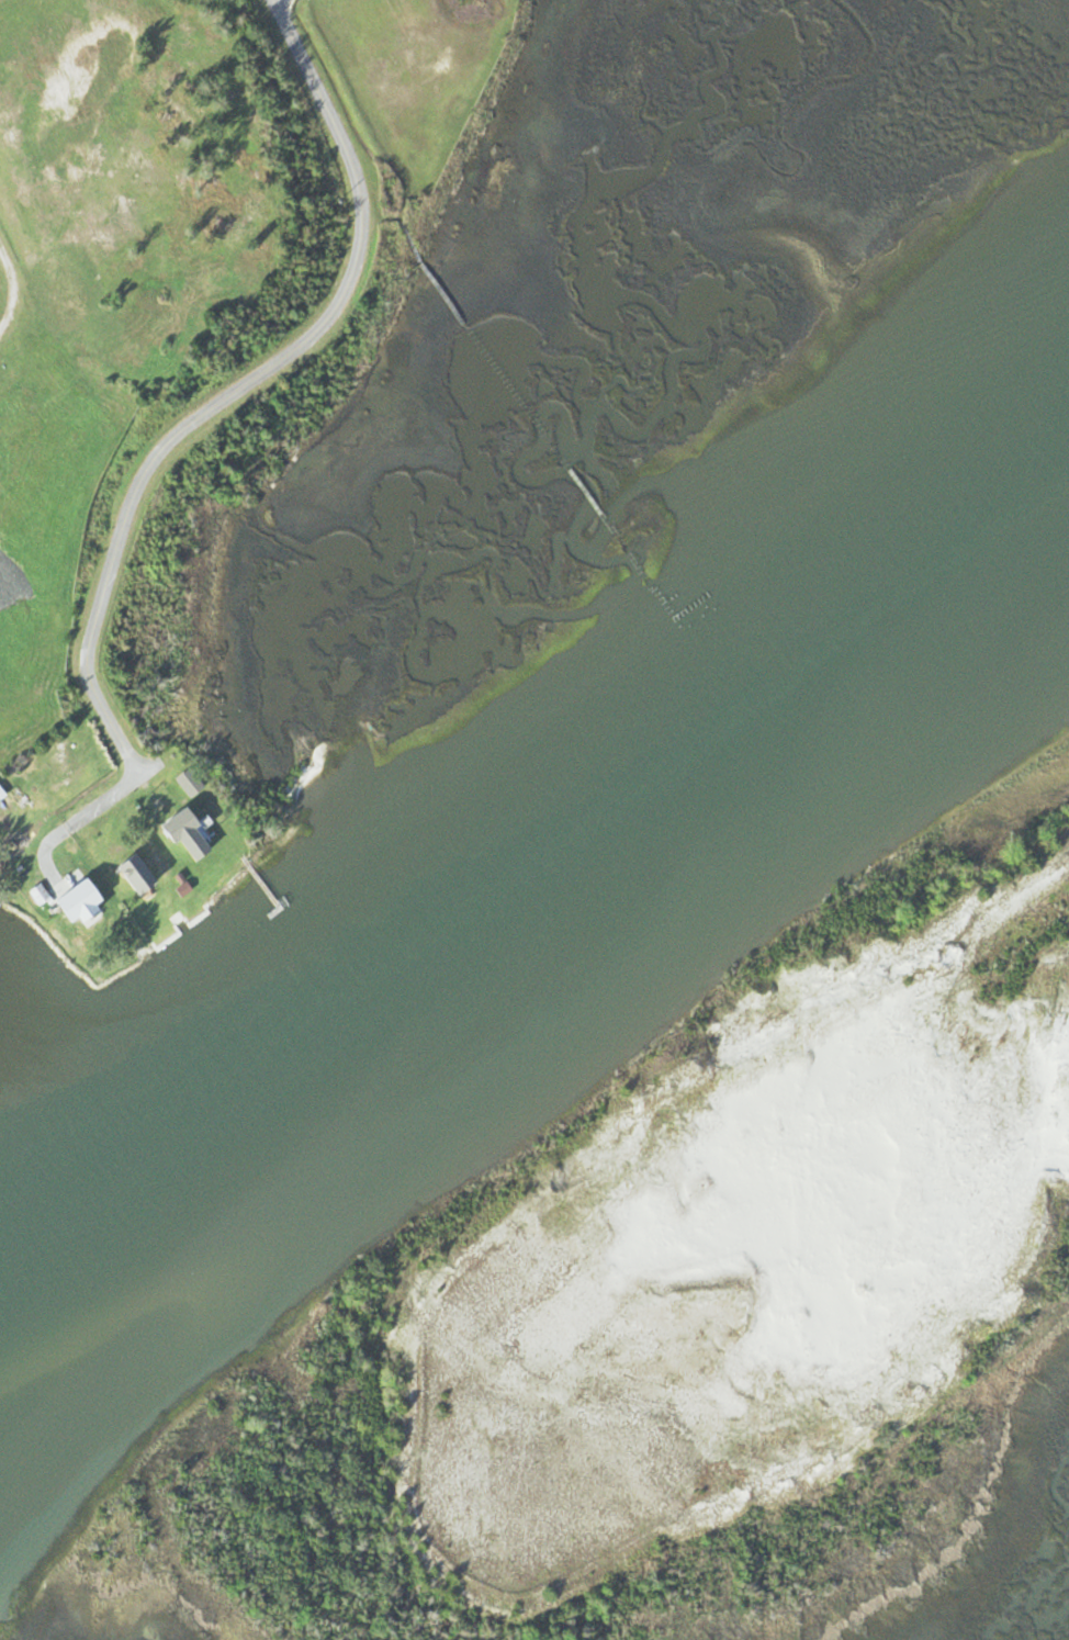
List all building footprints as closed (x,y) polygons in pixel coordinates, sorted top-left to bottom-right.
[(187,797),(201,785),(184,767),(170,779),(187,797)] [(167,842),(170,839),(184,854),(199,841),(189,829),(195,823),(179,804),(153,827),(167,842)] [(107,865),(130,895),(149,880),(127,850),(107,865)] [(62,924),(97,903),(81,878),(46,899),(62,924)] [(25,891),(36,904),(46,895),(35,883),(25,891)]
